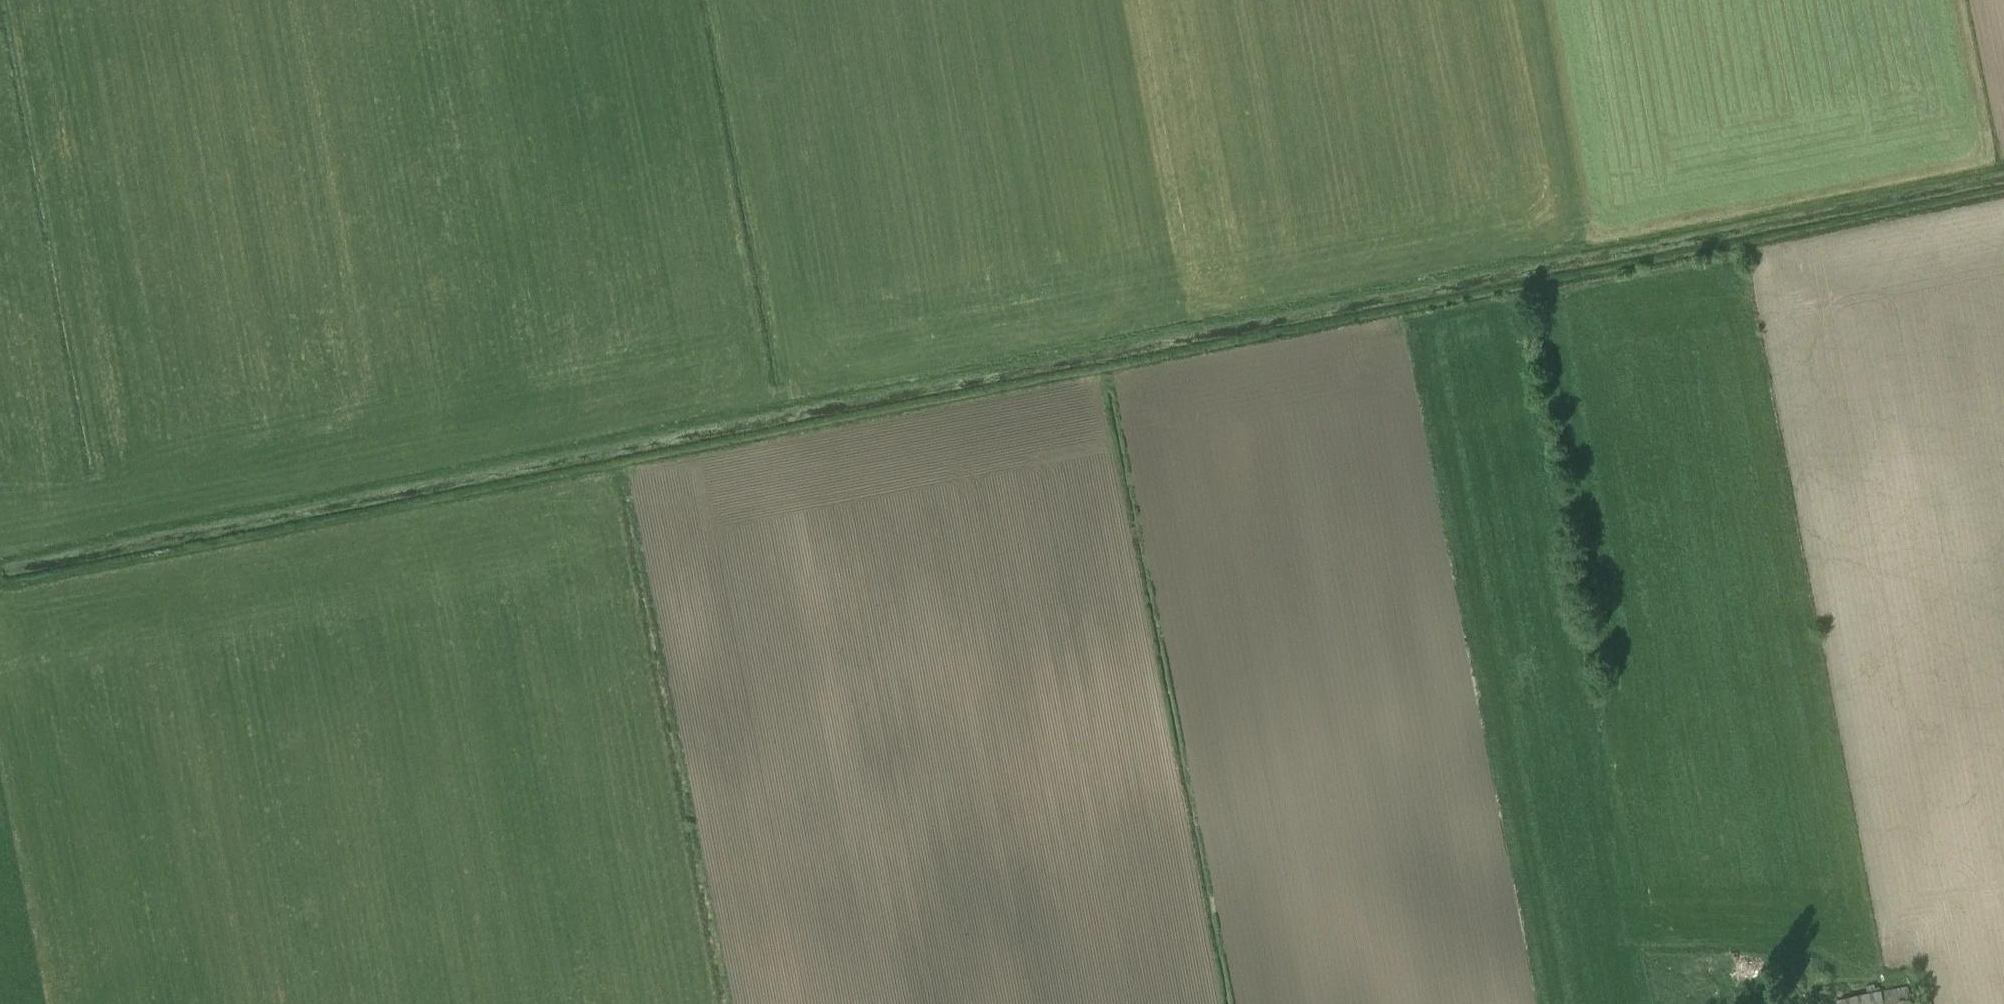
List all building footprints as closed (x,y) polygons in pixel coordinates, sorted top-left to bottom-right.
[(1930,1000),(1912,1003),(1908,985),(1836,999),(1837,1003),(1930,1003),(1930,1000)]
